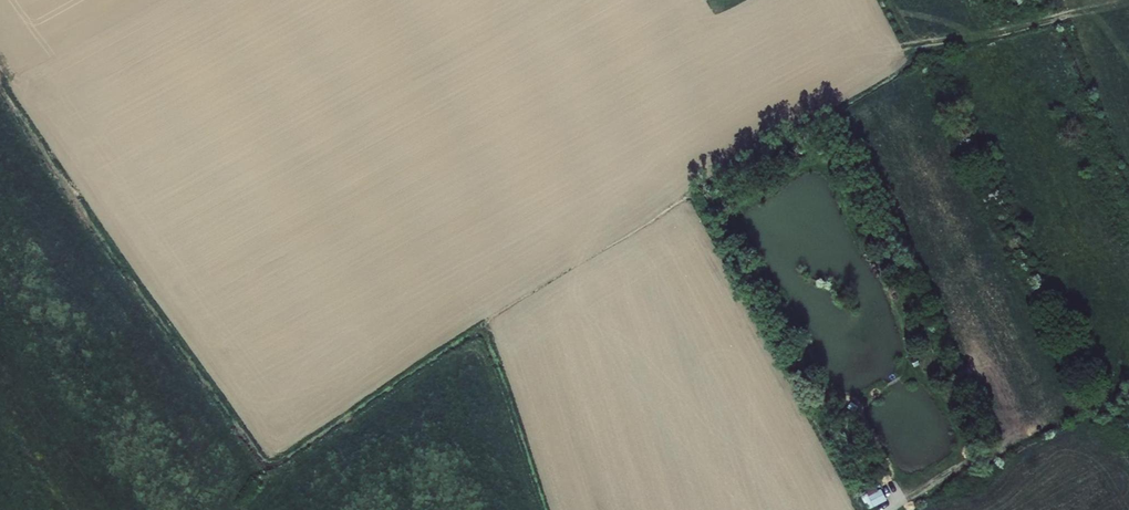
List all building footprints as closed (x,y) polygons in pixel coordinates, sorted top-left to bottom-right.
[(860,497),(866,509),(868,509),(884,503),(874,480),(863,485),(867,494),(860,497)]
